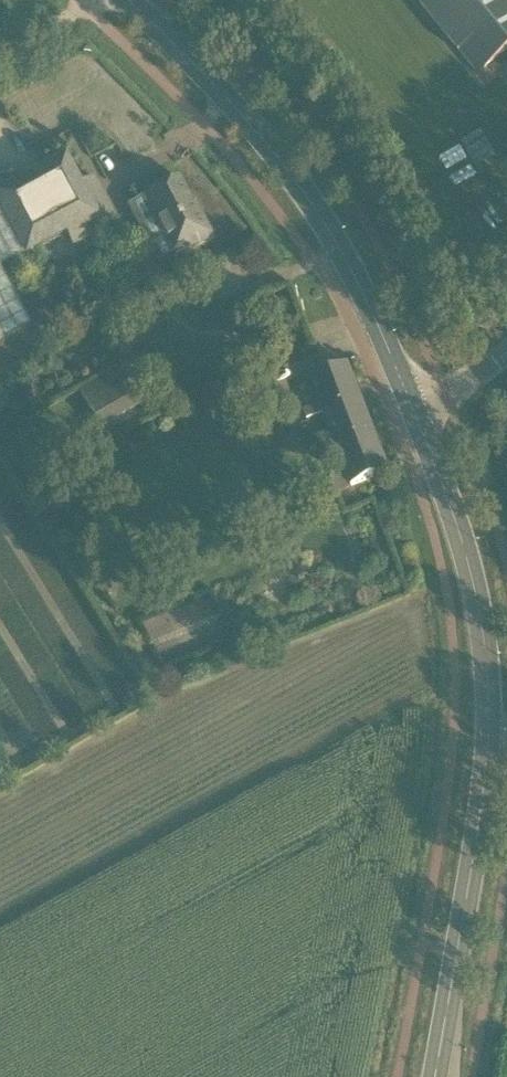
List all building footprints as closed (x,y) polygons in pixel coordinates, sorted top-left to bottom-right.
[(478,74),(506,50),(506,0),(417,0),(478,74)] [(24,254),(25,255),(67,233),(73,245),(116,222),(93,178),(80,185),(64,156),(0,191),(0,267),(24,254)] [(212,237),(194,204),(192,205),(178,178),(143,197),(163,236),(148,244),(157,262),(173,254),(175,257),(212,237)] [(30,327),(0,271),(0,343),(30,327)] [(303,411),(306,421),(322,415),(350,486),(389,471),(348,365),(310,380),(319,405),(303,411)] [(99,428),(138,408),(118,369),(78,391),(99,428)] [(248,398),(260,428),(284,418),(272,388),(248,398)] [(68,443),(55,450),(62,462),(75,455),(68,443)] [(330,481),(335,495),(348,490),(343,476),(330,481)]
